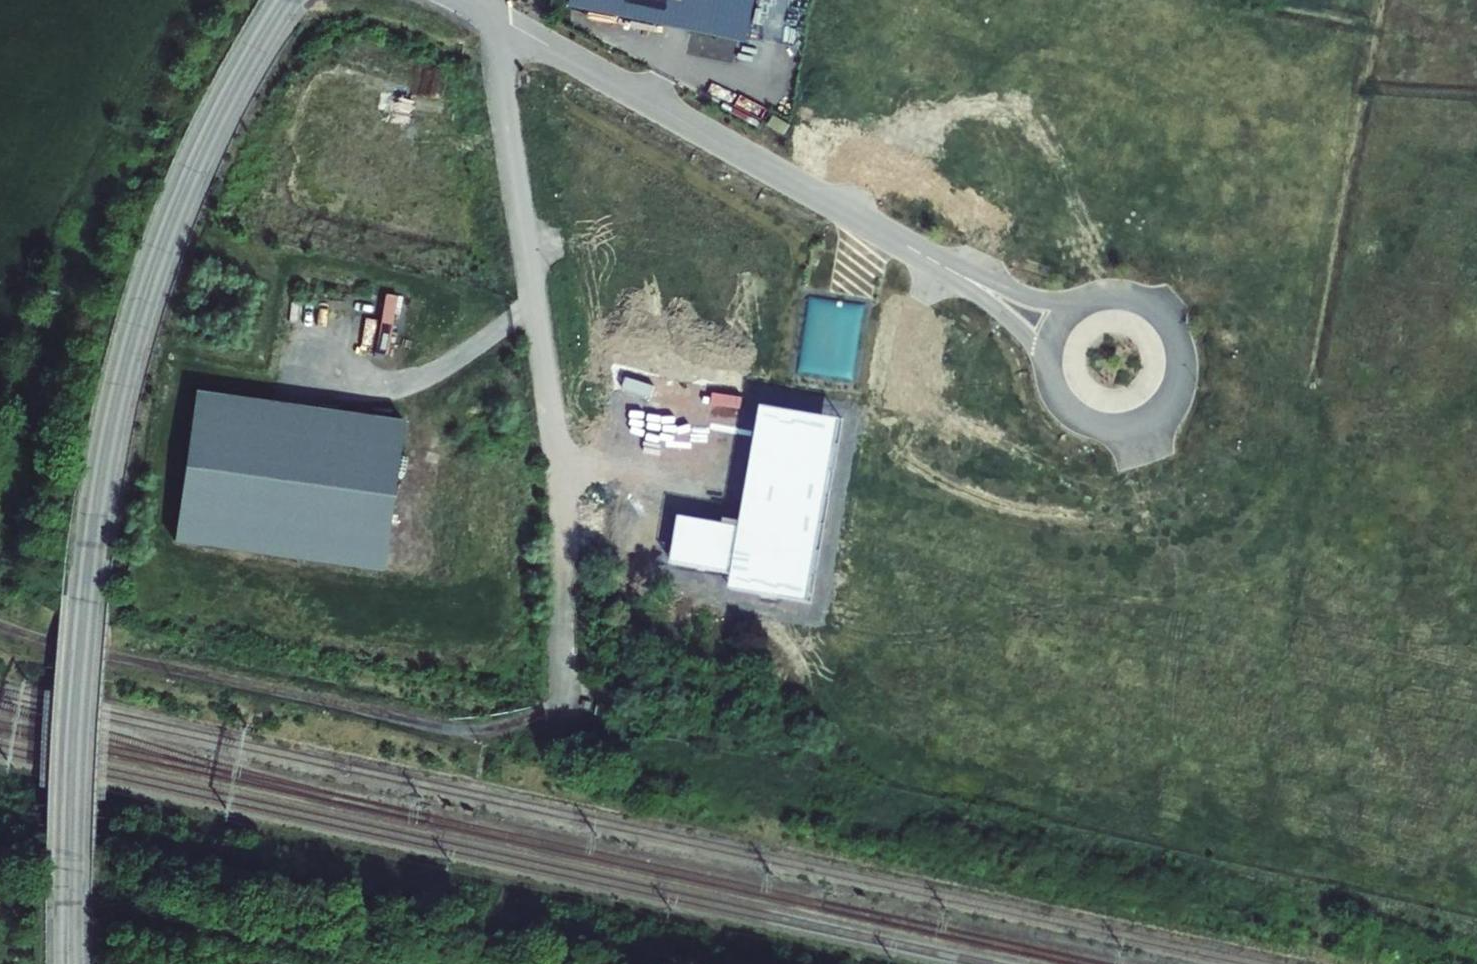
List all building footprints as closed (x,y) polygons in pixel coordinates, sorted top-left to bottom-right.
[(572,6),(747,43),(757,0),(573,0),(572,6)] [(790,125),(774,116),(768,126),(784,135),(790,125)] [(376,349),(389,352),(401,293),(388,291),(376,349)] [(403,424),(194,392),(171,542),(385,574),(403,424)] [(839,419),(762,403),(743,521),(726,518),(725,522),(679,516),(672,563),(733,574),(730,590),(809,602),(839,419)]
